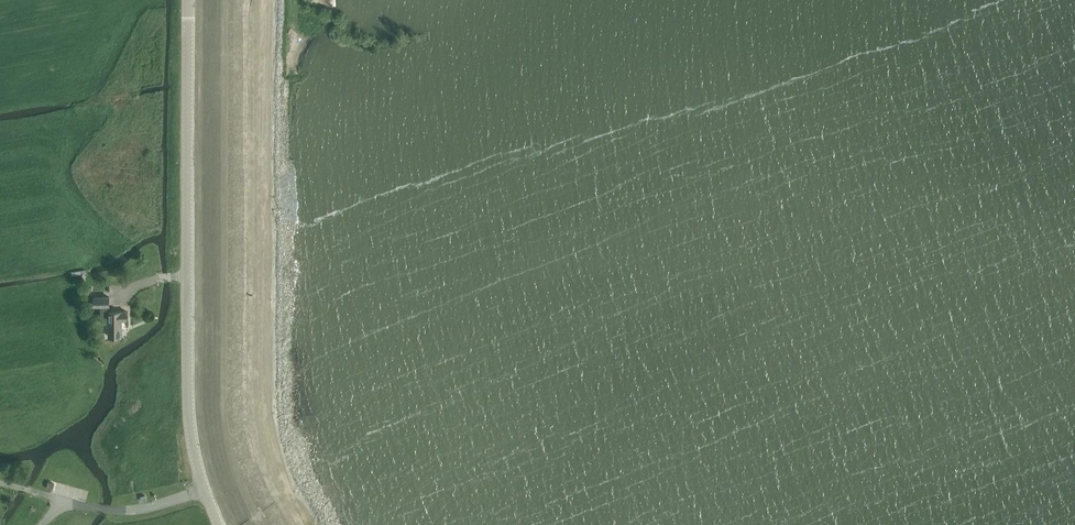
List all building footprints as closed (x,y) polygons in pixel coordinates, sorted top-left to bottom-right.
[(110,311),(110,297),(94,297),(94,305),(101,305),(102,324),(109,323),(110,337),(122,336),(122,320),(127,320),(127,311),(122,311),(110,311)] [(55,483),(48,481),(47,488),(53,490),(55,483)]
